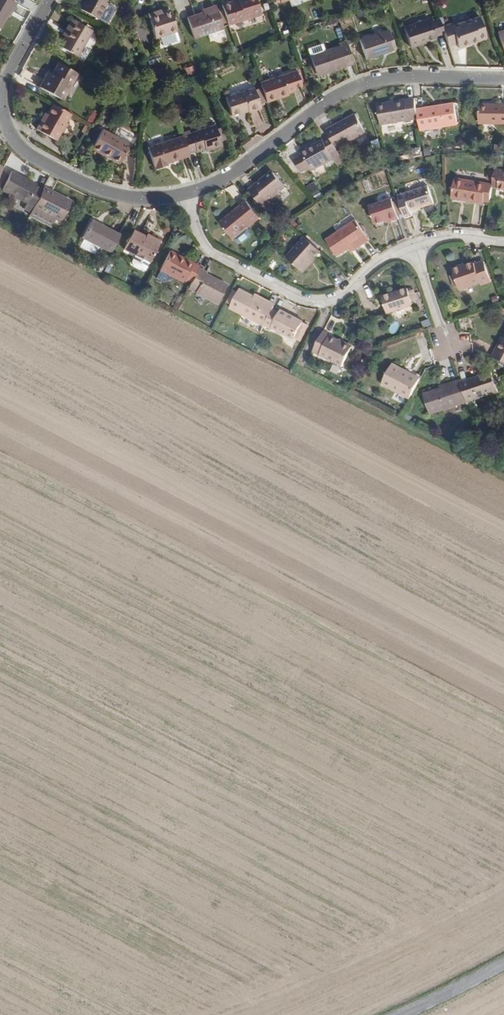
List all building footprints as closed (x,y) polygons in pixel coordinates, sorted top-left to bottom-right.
[(16,6),(10,3),(4,0),(0,0),(0,26),(7,13),(11,15),(16,6)] [(108,1),(106,0),(85,0),(77,14),(97,25),(107,7),(105,6),(108,1)] [(254,0),(252,0),(237,5),(238,7),(223,13),(230,33),(262,21),(254,0)] [(223,33),(216,12),(202,17),(187,22),(195,43),(223,33)] [(178,35),(170,13),(159,17),(147,22),(156,44),(178,35)] [(361,15),(355,17),(357,23),(363,20),(361,15)] [(446,38),(443,30),(440,21),(430,25),(435,42),(446,38)] [(488,41),(481,21),(453,30),(452,27),(443,30),(446,38),(451,51),(460,48),(460,50),(488,41)] [(430,25),(429,23),(403,31),(410,53),(423,49),(422,47),(436,42),(435,42),(430,25)] [(78,62),(92,36),(70,24),(65,34),(68,36),(65,43),(60,52),(78,62)] [(395,55),(389,35),(361,44),(367,64),(395,55)] [(355,69),(348,48),(343,50),(350,71),(355,69)] [(350,71),(343,50),(314,60),(319,76),(336,71),(337,75),(350,71)] [(158,59),(146,63),(148,70),(161,66),(158,59)] [(63,106),(78,80),(60,70),(54,80),(49,78),(40,93),(63,106)] [(321,80),(337,75),(336,71),(319,76),(321,80)] [(184,74),(186,81),(193,79),(191,72),(184,74)] [(288,99),(281,80),(260,87),(262,92),(267,106),(288,99)] [(262,92),(255,95),(260,109),(267,107),(267,106),(262,92)] [(255,95),(254,93),(224,103),(230,119),(246,114),(247,117),(261,113),(260,109),(255,95)] [(419,115),(418,104),(397,108),(397,109),(380,112),(383,131),(421,125),(420,118),(419,115)] [(179,108),(172,110),(174,116),(181,114),(179,108)] [(502,108),(502,111),(491,110),(491,109),(481,109),(480,129),(503,130),(503,108),(502,108)] [(462,131),(458,109),(443,111),(444,115),(420,118),(421,125),(423,137),(462,131)] [(57,148),(68,130),(65,128),(70,120),(53,111),(44,128),(41,127),(36,136),(57,148)] [(336,153),(364,137),(354,119),(326,136),(330,143),(336,153)] [(216,131),(215,129),(190,137),(191,140),(183,142),(188,155),(189,156),(196,154),(196,155),(210,151),(211,153),(222,149),(220,144),(216,131)] [(225,143),(221,130),(216,131),(220,144),(225,143)] [(131,150),(102,135),(93,153),(121,169),(131,150)] [(183,142),(182,138),(145,152),(151,169),(154,168),(154,170),(164,167),(163,164),(188,155),(183,142)] [(336,153),(330,143),(302,158),(304,162),(310,174),(312,177),(325,170),(333,166),(342,162),(336,153)] [(310,174),(304,162),(294,167),(300,178),(310,174)] [(342,162),(333,166),(335,170),(344,166),(342,162)] [(333,166),(325,170),(329,178),(337,174),(335,170),(333,166)] [(41,195),(35,192),(36,189),(10,176),(0,195),(25,207),(21,214),(29,219),(41,195)] [(497,178),(495,190),(495,194),(503,195),(503,179),(497,178)] [(287,195),(274,179),(263,188),(261,186),(249,196),(266,216),(268,213),(273,210),(271,208),(287,195)] [(495,194),(495,190),(456,185),(453,203),(471,205),(470,208),(487,210),(488,205),(493,206),(495,194)] [(314,187),(304,192),(313,202),(320,199),(320,198),(314,187)] [(60,226),(70,205),(43,191),(41,195),(29,219),(28,220),(50,231),(54,223),(60,226)] [(436,209),(431,193),(400,202),(401,206),(406,220),(407,223),(418,220),(417,215),(436,209)] [(320,199),(313,202),(320,209),(324,206),(320,199)] [(395,207),(395,205),(371,213),(376,229),(390,224),(392,228),(401,225),(400,222),(395,207)] [(406,220),(401,206),(395,207),(400,222),(406,220)] [(232,247),(260,225),(248,209),(219,231),(232,247)] [(339,260),(360,245),(363,249),(370,244),(357,224),(328,245),(339,260)] [(16,225),(13,230),(19,233),(23,227),(16,225)] [(109,260),(120,241),(90,225),(80,244),(109,260)] [(300,230),(297,225),(291,229),(296,233),(300,230)] [(147,266),(157,247),(133,234),(123,254),(147,266)] [(246,236),(232,247),(235,251),(239,251),(248,243),(249,240),(246,236)] [(311,268),(321,256),(306,243),(287,265),(304,279),(313,269),(311,268)] [(172,282),(189,291),(187,295),(217,310),(227,291),(217,286),(214,287),(206,282),(205,279),(197,275),(200,271),(169,255),(158,275),(159,276),(172,282)] [(491,289),(485,268),(474,272),(473,270),(453,276),(454,280),(458,293),(459,296),(481,290),(481,292),(491,289)] [(172,282),(159,276),(155,283),(161,286),(168,284),(172,282)] [(458,293),(454,280),(449,282),(453,294),(458,293)] [(408,293),(407,291),(382,299),(387,316),(413,308),(412,306),(408,293)] [(417,304),(413,292),(408,293),(412,306),(417,304)] [(266,330),(274,314),(250,302),(237,295),(236,298),(229,312),(227,314),(264,333),(266,330)] [(229,312),(236,298),(232,296),(224,309),(229,312)] [(276,311),(251,298),(250,302),(274,314),(276,311)] [(309,330),(281,316),(280,317),(274,314),(266,330),(272,333),(275,333),(296,343),(303,342),(309,330)] [(341,378),(350,361),(336,354),(337,351),(330,348),(331,347),(322,342),(311,363),(341,378)] [(500,356),(496,354),(492,363),(503,370),(503,348),(500,356)] [(352,357),(338,350),(337,351),(336,354),(350,361),(352,357)] [(408,407),(420,386),(391,372),(380,393),(408,407)] [(494,379),(462,389),(460,383),(450,386),(451,389),(441,393),(423,399),(429,420),(468,407),(469,412),(476,409),(501,401),(494,379)]
